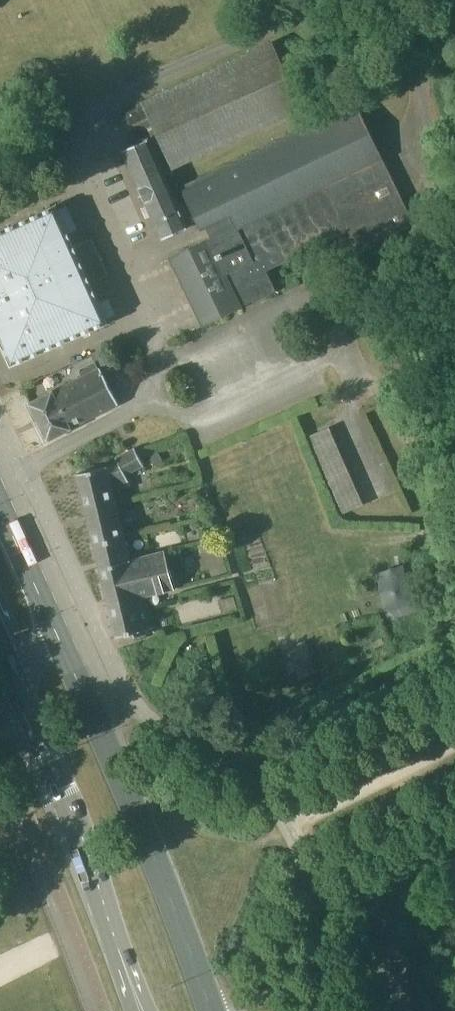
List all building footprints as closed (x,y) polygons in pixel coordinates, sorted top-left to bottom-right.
[(177,167),(305,110),(274,42),(147,100),(148,104),(130,112),(141,135),(153,130),(159,143),(165,140),(177,167)] [(412,223),(406,208),(356,103),(182,186),(192,208),(201,225),(206,223),(211,236),(171,256),(203,323),(273,289),(264,269),(348,228),(358,248),(412,223)] [(187,226),(179,208),(149,139),(125,149),(162,237),(187,226)] [(47,208),(0,229),(0,340),(11,364),(106,321),(89,281),(107,272),(91,236),(73,245),(55,205),(47,208)] [(54,389),(28,402),(37,420),(46,439),(70,428),(69,425),(115,402),(108,386),(94,360),(78,368),(81,375),(53,388),(54,389)] [(77,473),(86,513),(112,507),(111,502),(115,501),(113,490),(131,486),(125,475),(144,465),(134,448),(116,458),(119,463),(77,473)] [(86,513),(94,543),(124,536),(115,501),(111,502),(112,507),(86,513)] [(94,543),(99,566),(123,561),(127,580),(152,575),(151,571),(168,567),(164,551),(129,560),(124,536),(94,543)] [(123,561),(99,566),(109,606),(146,596),(173,590),(168,567),(151,571),(152,575),(127,580),(123,561)] [(155,633),(146,596),(109,606),(116,637),(134,633),(135,637),(155,633)] [(289,646),(298,675),(315,670),(306,640),(289,646)]
